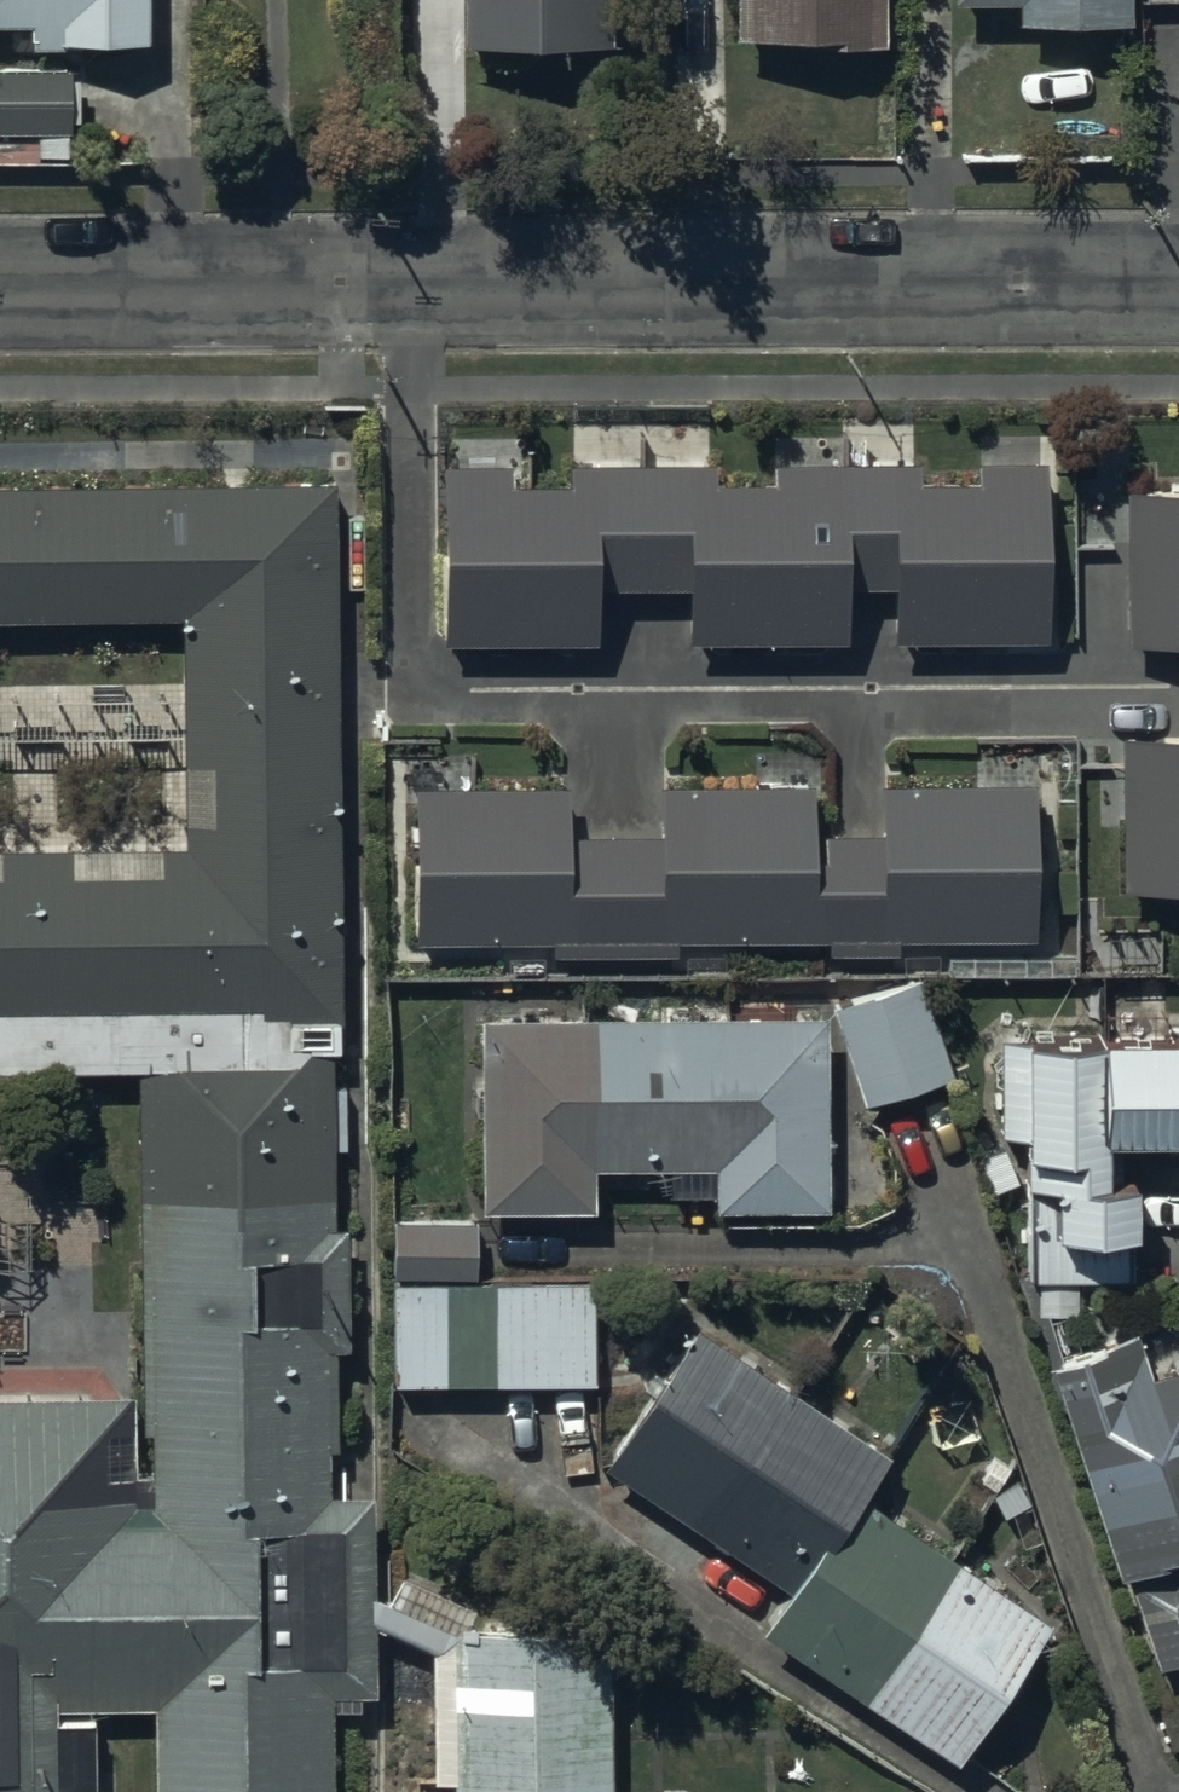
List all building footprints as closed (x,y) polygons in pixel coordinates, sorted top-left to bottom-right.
[(34,20),(35,44),(81,43),(81,39),(150,38),(149,0),(0,0),(0,20),(34,20)] [(610,41),(610,0),(462,0),(462,41),(610,41)] [(739,34),(812,34),(812,42),(885,42),(885,0),(739,0),(739,34)] [(1018,19),(1128,19),(1128,0),(1018,0),(1018,19)] [(69,69),(0,68),(0,129),(68,130),(69,69)] [(511,462),(443,462),(443,643),(595,642),(595,585),(693,585),(693,638),(844,637),(844,585),(897,585),(898,637),(1046,637),(1045,460),(979,460),(979,480),(919,481),(919,461),(774,461),(774,480),(717,480),(717,460),(571,460),(571,484),(511,485),(511,462)] [(340,1022),(343,1020),(335,483),(0,487),(0,610),(179,609),(181,837),(0,839),(0,1077),(142,1076),(333,1073),(334,1051),(340,1051),(340,1022)] [(1124,487),(1127,645),(1178,644),(1178,487),(1124,487)] [(1126,739),(1129,886),(1178,886),(1178,738),(1126,739)] [(571,786),(415,787),(416,943),(554,943),(554,956),(676,955),(676,940),(830,939),(830,954),(900,953),(900,940),(1035,939),(1034,784),(883,784),(883,835),(827,836),(827,863),(815,863),(814,786),(660,787),(660,835),(571,835),(571,786)] [(921,978),(833,1006),(864,1101),(952,1073),(921,978)] [(830,1013),(480,1014),(481,1214),(598,1214),(598,1166),(718,1166),(718,1212),(830,1212),(830,1013)] [(1007,1044),(1009,1133),(1033,1132),(1036,1277),(1130,1274),(1129,1235),(1136,1235),(1134,1181),(1124,1182),(1123,1143),(1178,1141),(1178,1040),(1007,1044)] [(58,1710),(156,1709),(157,1791),(333,1791),(332,1695),(374,1694),(372,1498),(327,1498),(326,1448),(337,1448),(335,1349),(348,1348),(347,1228),(335,1228),(333,1073),(142,1076),(147,1434),(152,1434),(152,1475),(138,1475),(137,1393),(0,1395),(0,1791),(59,1791),(58,1710)] [(476,1220),(396,1221),(397,1279),(477,1278),(476,1220)] [(593,1385),(593,1283),(394,1283),(394,1385),(593,1385)] [(881,1449),(693,1326),(599,1468),(786,1591),(852,1492),(881,1449)] [(1053,1365),(1123,1581),(1172,1565),(1170,1558),(1178,1555),(1178,1370),(1152,1379),(1138,1338),(1053,1365)] [(1051,1623),(852,1492),(786,1591),(759,1632),(958,1763),(1051,1623)] [(1133,1587),(1161,1670),(1178,1664),(1178,1572),(1133,1587)] [(607,1632),(438,1634),(440,1791),(609,1791),(607,1632)]
